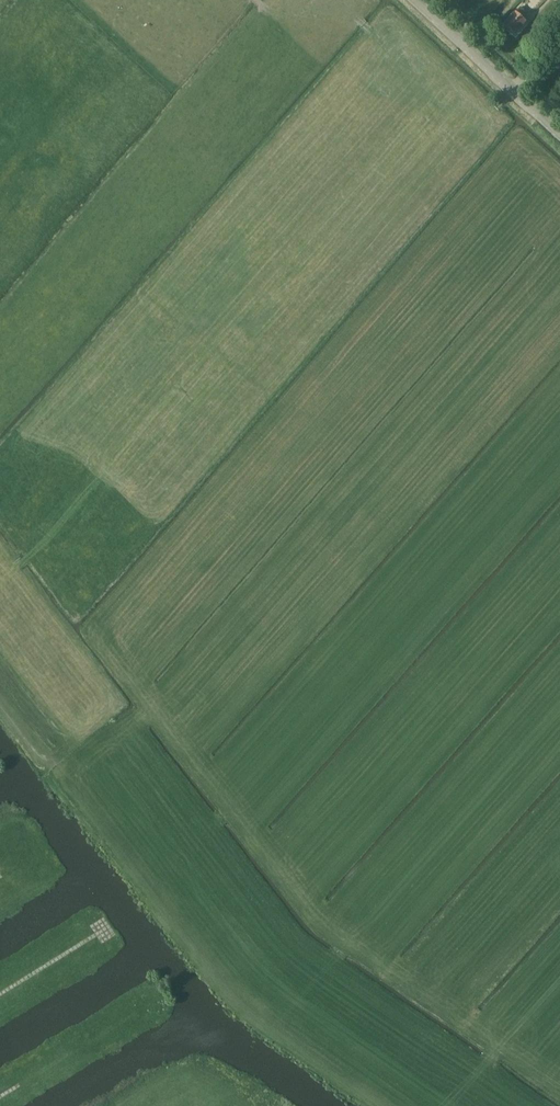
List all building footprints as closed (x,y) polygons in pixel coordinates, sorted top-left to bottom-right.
[(515,33),(526,20),(521,16),(525,11),(520,7),(505,24),(515,33)]
